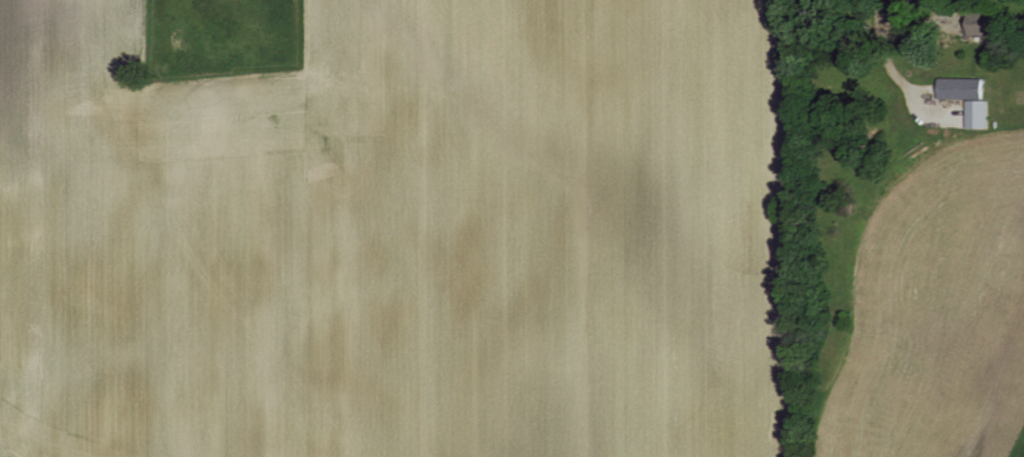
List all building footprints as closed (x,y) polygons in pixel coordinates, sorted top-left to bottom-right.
[(977,14),(977,36),(1008,35),(1008,14),(977,14)] [(992,129),(992,100),(987,100),(987,79),(943,78),(942,99),(971,100),(971,129),(992,129)]
